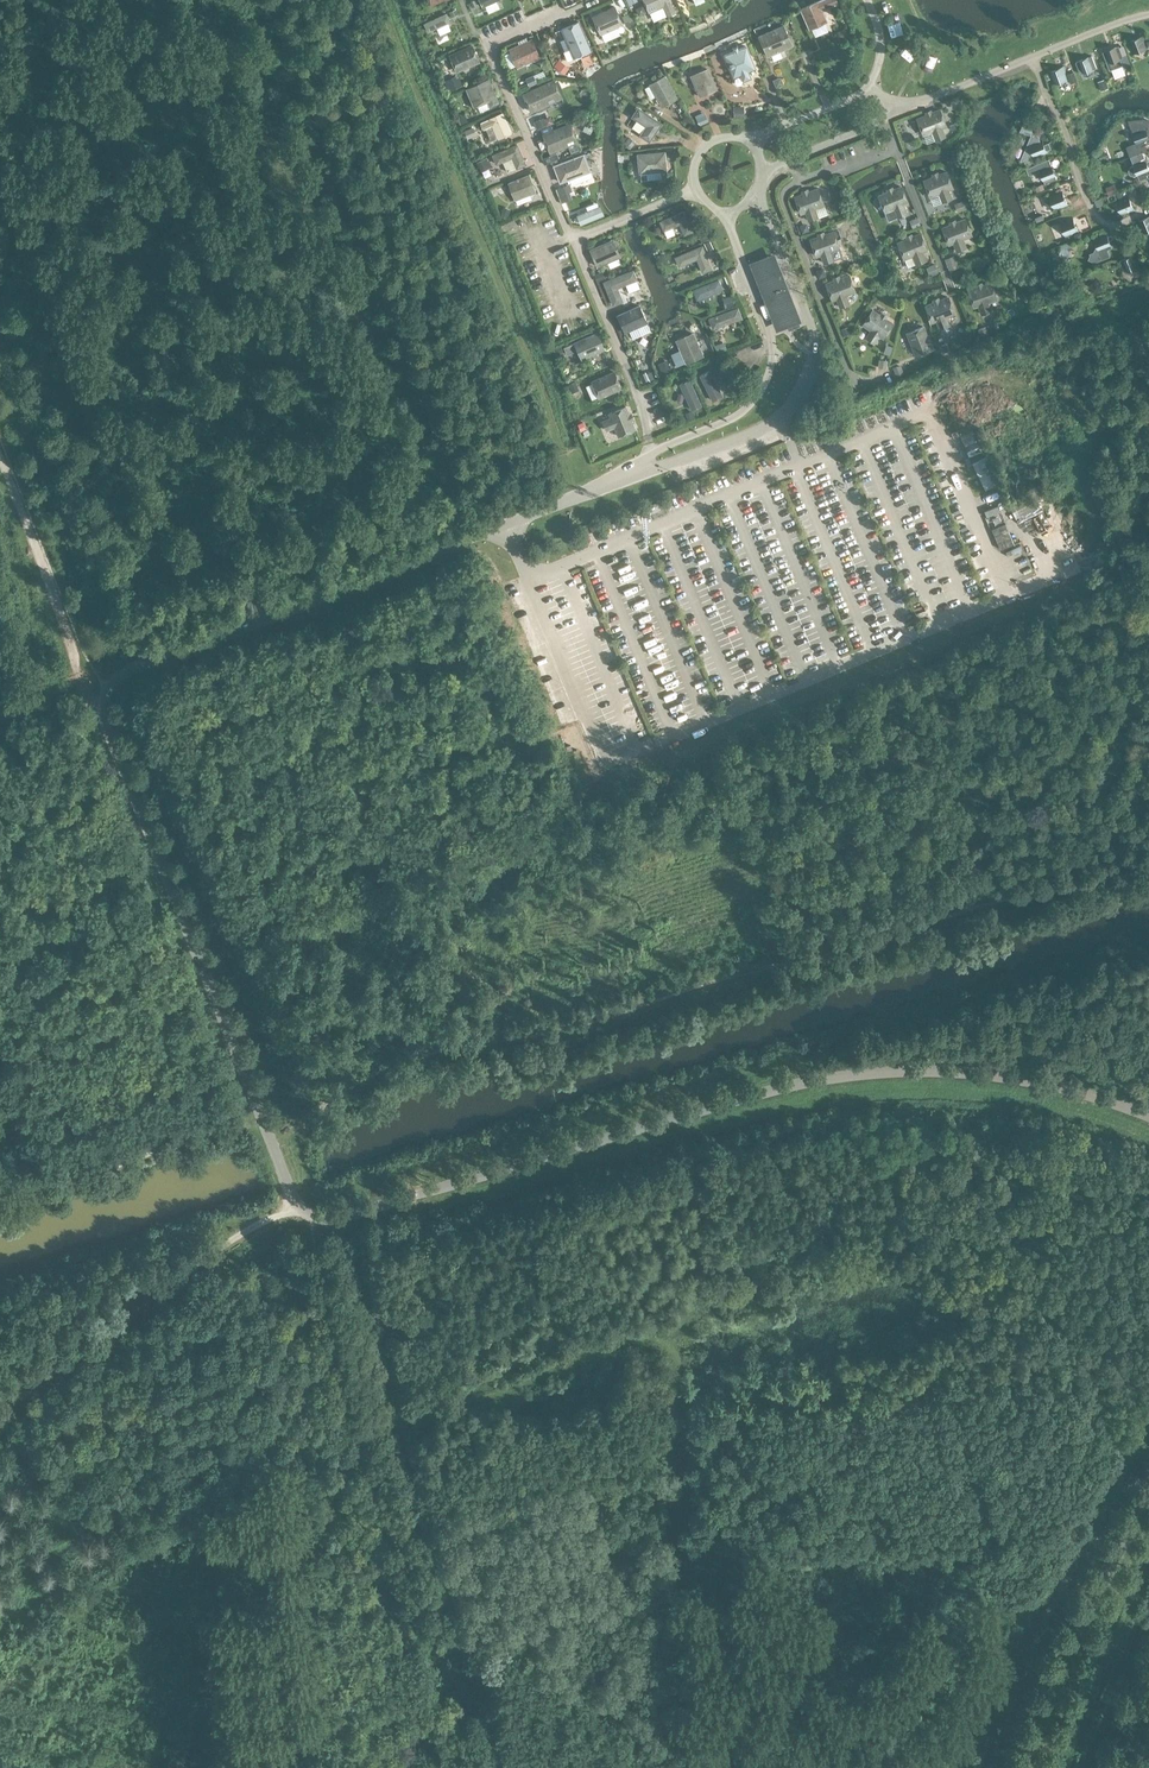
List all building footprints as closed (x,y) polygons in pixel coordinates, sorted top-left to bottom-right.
[(649,12),(663,5),(667,15),(668,16),(675,12),(671,2),(670,0),(644,0),(649,12)] [(801,9),(809,28),(811,27),(824,22),(827,21),(823,12),(824,9),(837,4),(836,0),(821,0),(801,9)] [(615,6),(593,16),(600,33),(622,23),(615,6)] [(642,6),(636,9),(639,15),(645,12),(642,6)] [(630,14),(623,17),(626,26),(634,23),(630,14)] [(897,18),(883,24),(887,36),(902,31),(897,18)] [(579,21),(561,29),(565,38),(570,49),(574,58),(591,50),(579,21)] [(783,25),(759,36),(768,56),(771,54),(779,50),(792,45),(783,25)] [(845,28),(837,31),(840,40),(848,37),(845,28)] [(1148,48),(1144,35),(1128,41),(1133,55),(1148,48)] [(520,44),(510,49),(511,51),(516,64),(517,67),(539,57),(531,39),(528,41),(527,38),(519,41),(520,44)] [(472,45),(450,55),(457,71),(479,61),(472,45)] [(1119,45),(1103,51),(1108,64),(1110,69),(1122,65),(1124,68),(1132,65),(1127,53),(1123,55),(1119,45)] [(733,51),(724,54),(733,77),(740,74),(742,79),(745,80),(749,78),(750,76),(748,71),(750,70),(755,68),(746,46),(738,49),(733,51)] [(1077,61),(1083,74),(1099,68),(1094,54),(1077,61)] [(562,61),(557,68),(565,73),(569,67),(562,61)] [(1069,79),(1070,79),(1068,75),(1065,65),(1049,71),(1054,85),(1069,79)] [(708,68),(690,75),(699,96),(717,89),(708,68)] [(921,78),(922,71),(912,70),(911,76),(921,78)] [(1070,79),(1069,79),(1071,83),(1077,80),(1074,73),(1068,75),(1070,79)] [(457,76),(447,80),(451,90),(461,85),(457,76)] [(665,76),(650,84),(650,85),(656,96),(662,106),(677,97),(667,80),(665,76)] [(535,77),(527,80),(530,85),(538,82),(537,81),(535,77)] [(778,78),(772,81),(775,89),(782,86),(778,78)] [(489,79),(467,89),(474,106),(478,104),(487,101),(489,105),(498,101),(489,79)] [(1108,88),(1106,80),(1100,82),(1103,90),(1108,88)] [(549,82),(523,94),(531,111),(557,99),(549,82)] [(638,108),(632,117),(636,120),(644,125),(640,133),(639,134),(649,140),(655,131),(661,123),(645,112),(638,107),(638,108)] [(744,108),(734,108),(735,117),(744,117),(744,108)] [(939,109),(917,118),(923,135),(932,131),(936,139),(945,136),(941,128),(946,126),(939,109)] [(503,113),(481,122),(483,128),(486,127),(492,125),(498,138),(511,132),(503,113)] [(704,113),(695,117),(698,124),(707,121),(704,113)] [(689,117),(683,120),(687,127),(693,124),(689,117)] [(544,118),(535,121),(537,129),(546,125),(544,118)] [(1127,148),(1130,157),(1143,152),(1143,153),(1147,152),(1144,144),(1148,142),(1148,119),(1141,118),(1129,120),(1130,123),(1137,144),(1127,148)] [(628,127),(638,132),(642,125),(632,119),(628,127)] [(1048,153),(1056,150),(1052,141),(1045,144),(1042,138),(1040,139),(1036,129),(1034,128),(1035,126),(1024,121),(1019,133),(1030,138),(1031,137),(1032,141),(1029,142),(1030,143),(1029,143),(1030,146),(1027,147),(1021,160),(1022,161),(1024,160),(1025,162),(1029,164),(1034,162),(1032,157),(1034,156),(1035,159),(1048,154),(1048,153)] [(554,130),(543,135),(550,152),(568,145),(577,141),(570,124),(554,130)] [(473,127),(465,130),(468,138),(476,135),(473,127)] [(628,138),(623,144),(629,149),(635,143),(628,138)] [(517,144),(493,155),(496,164),(503,161),(512,157),(517,168),(526,164),(517,144)] [(664,152),(638,154),(640,172),(646,171),(659,170),(666,170),(664,152)] [(1128,171),(1129,175),(1133,176),(1136,175),(1138,179),(1139,178),(1140,181),(1147,178),(1146,175),(1148,174),(1148,168),(1148,167),(1148,162),(1147,161),(1146,161),(1145,157),(1143,153),(1143,152),(1130,157),(1134,165),(1130,167),(1128,171)] [(557,153),(543,158),(545,165),(560,159),(557,153)] [(583,154),(554,165),(560,182),(570,178),(589,170),(583,154)] [(487,158),(478,162),(481,169),(491,165),(488,158),(487,158)] [(1052,162),(1051,163),(1049,159),(1027,168),(1029,175),(1040,170),(1045,183),(1058,178),(1052,162)] [(946,171),(924,180),(930,197),(939,193),(942,202),(951,198),(948,190),(953,188),(946,171)] [(529,175),(509,182),(515,199),(535,191),(529,175)] [(567,185),(557,189),(560,195),(570,191),(567,185)] [(901,186),(879,195),(885,211),(894,208),(898,216),(906,213),(903,204),(907,202),(901,186)] [(1116,193),(1113,186),(1107,188),(1109,195),(1116,193)] [(817,188),(795,196),(801,213),(805,211),(808,220),(817,216),(814,208),(823,205),(817,188)] [(1069,205),(1062,189),(1049,195),(1055,211),(1069,205)] [(570,191),(560,195),(562,202),(572,198),(570,191)] [(1129,194),(1115,200),(1122,216),(1135,210),(1129,194)] [(964,209),(962,202),(955,204),(958,212),(964,209)] [(581,224),(606,215),(602,204),(577,214),(581,224)] [(1075,216),(1087,229),(1097,219),(1086,207),(1075,216)] [(502,208),(500,215),(508,217),(510,210),(502,208)] [(684,211),(660,221),(664,230),(679,223),(684,234),(693,230),(684,211)] [(1137,221),(1142,233),(1148,230),(1148,215),(1137,221)] [(1073,216),(1060,222),(1066,238),(1079,232),(1073,216)] [(965,219),(943,227),(949,244),(954,242),(957,251),(966,247),(964,242),(962,239),(971,235),(965,219)] [(912,228),(919,226),(917,220),(910,222),(912,228)] [(807,224),(799,226),(802,233),(809,231),(807,224)] [(833,231),(811,239),(816,255),(821,254),(824,262),(842,256),(833,231)] [(1113,247),(1107,231),(1093,237),(1099,250),(1090,253),(1090,255),(1088,259),(1093,261),(1093,263),(1111,256),(1108,249),(1113,247)] [(920,233),(898,242),(904,258),(913,255),(917,263),(926,260),(922,251),(927,250),(920,233)] [(612,240),(590,249),(598,266),(620,256),(612,240)] [(702,246),(675,257),(679,265),(697,258),(702,271),(711,268),(702,246)] [(1120,260),(1125,273),(1141,266),(1147,264),(1142,251),(1136,254),(1136,253),(1120,260)] [(769,258),(754,264),(760,279),(757,280),(764,296),(766,295),(771,308),(769,309),(775,324),(777,323),(779,326),(786,324),(787,327),(788,330),(798,326),(797,323),(798,323),(797,319),(798,319),(788,295),(791,294),(783,276),(778,279),(769,258)] [(946,261),(950,271),(957,268),(953,258),(946,261)] [(933,277),(938,275),(934,266),(929,268),(933,277)] [(628,272),(604,282),(613,304),(622,300),(617,287),(625,284),(629,292),(640,288),(636,279),(637,279),(633,270),(628,272)] [(823,270),(817,272),(819,279),(826,277),(823,270)] [(603,271),(595,275),(598,281),(603,279),(606,278),(603,271)] [(849,275),(826,283),(832,299),(837,298),(840,306),(849,303),(846,294),(855,291),(849,275)] [(717,278),(691,287),(695,299),(721,289),(717,278)] [(991,282),(968,290),(974,306),(978,305),(981,314),(990,310),(988,302),(997,299),(991,282)] [(733,296),(724,298),(727,307),(735,305),(733,296)] [(948,297),(925,305),(932,322),(936,320),(940,329),(949,325),(945,317),(954,313),(948,297)] [(639,305),(617,315),(625,331),(628,330),(647,321),(639,305)] [(872,310),(863,324),(871,330),(866,337),(874,343),(879,335),(883,338),(893,323),(872,310)] [(734,314),(712,315),(713,323),(734,323),(734,314)] [(995,320),(990,321),(993,331),(998,329),(995,320)] [(923,326),(907,333),(915,355),(932,349),(930,344),(923,326)] [(984,327),(978,329),(981,337),(986,335),(984,327)] [(597,332),(575,342),(575,343),(578,350),(582,358),(604,348),(597,332)] [(693,333),(676,340),(680,349),(686,362),(702,355),(693,333)] [(725,342),(715,345),(717,351),(727,348),(725,342)] [(950,351),(947,344),(941,346),(944,354),(950,351)] [(562,345),(555,348),(558,354),(564,352),(562,345)] [(667,370),(674,366),(669,356),(662,360),(667,370)] [(900,364),(893,367),(896,375),(903,373),(900,364)] [(700,372),(710,400),(722,396),(712,368),(700,372)] [(592,381),(593,384),(599,397),(621,387),(614,371),(592,381)] [(645,371),(639,373),(643,381),(649,378),(646,372),(645,371)] [(679,383),(691,409),(702,403),(690,377),(679,383)] [(575,383),(569,385),(571,392),(578,389),(575,383)] [(611,417),(602,421),(606,430),(615,426),(618,435),(635,429),(626,406),(609,413),(611,417)] [(692,410),(686,413),(689,419),(695,416),(692,410)] [(583,423),(577,425),(580,432),(586,430),(583,423)] [(985,455),(972,462),(986,489),(998,483),(985,455)] [(1049,505),(1045,493),(1019,504),(1024,516),(1049,505)] [(667,497),(662,500),(669,512),(674,509),(667,497)] [(984,511),(987,518),(1001,512),(998,505),(984,511)] [(641,523),(655,519),(652,510),(638,515),(641,523)] [(999,549),(1013,544),(1005,523),(991,529),(999,549)] [(1101,536),(1088,544),(1092,551),(1106,542),(1101,536)] [(1014,555),(1027,552),(1026,547),(1013,550),(1014,555)] [(1073,570),(1057,576),(1059,582),(1075,576),(1073,570)] [(662,664),(665,670),(675,666),(673,660),(662,664)] [(750,666),(737,671),(739,678),(752,673),(750,666)] [(748,694),(760,688),(757,683),(745,688),(748,694)] [(650,709),(656,708),(652,697),(647,698),(650,709)]
